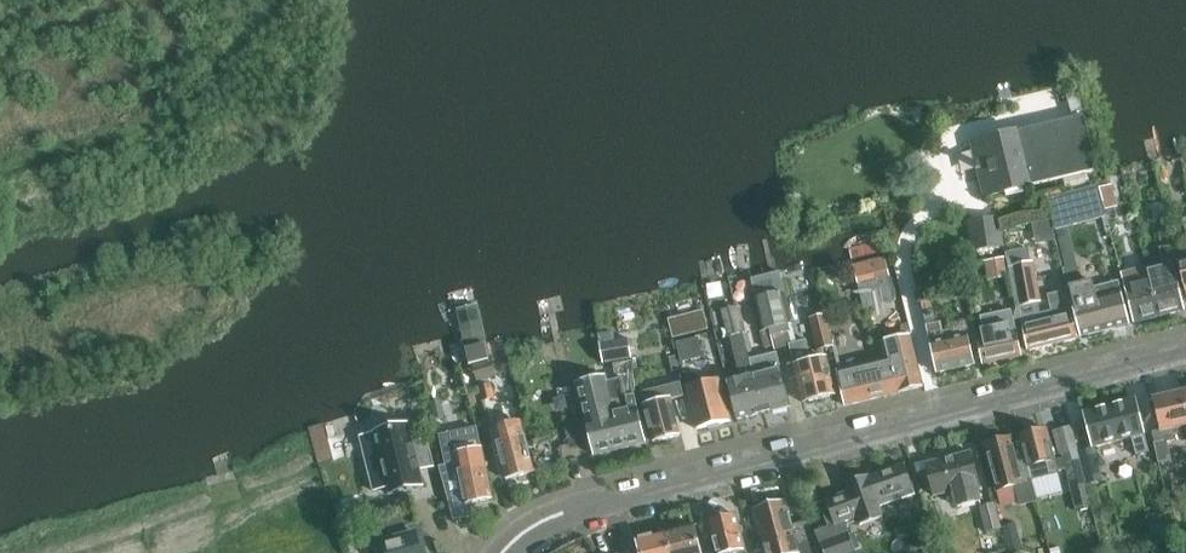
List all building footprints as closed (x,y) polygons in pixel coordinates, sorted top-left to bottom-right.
[(1080,92),(1067,96),(1068,100),(1072,114),(1081,111),(1085,110),(1080,92)] [(1084,116),(1018,132),(1031,186),(1098,170),(1084,116)] [(1031,186),(1018,132),(972,143),(977,164),(975,164),(977,170),(978,170),(985,197),(1031,186)] [(1112,185),(1099,188),(1105,211),(1118,208),(1112,185)] [(1098,186),(1077,192),(1085,222),(1106,217),(1102,204),(1098,186)] [(1077,192),(1047,200),(1052,217),(1055,230),(1068,227),(1085,222),(1077,192)] [(1003,246),(999,218),(969,222),(973,250),(1003,246)] [(1068,227),(1055,230),(1072,305),(1081,337),(1106,331),(1094,287),(1093,281),(1082,284),(1068,227)] [(1163,263),(1147,267),(1160,317),(1185,310),(1172,259),(1177,258),(1174,245),(1160,249),(1163,263)] [(1028,248),(1006,254),(1017,308),(1014,321),(1021,319),(1029,354),(1079,338),(1071,306),(1067,291),(1048,296),(1052,311),(1040,314),(1038,308),(1038,302),(1039,302),(1028,248)] [(1005,258),(985,261),(988,281),(1009,278),(1005,258)] [(855,267),(865,308),(894,301),(888,275),(889,274),(885,259),(855,267)] [(1160,317),(1147,267),(1128,272),(1131,287),(1125,288),(1134,324),(1160,317)] [(752,279),(763,332),(770,330),(793,324),(786,291),(785,292),(781,272),(752,279)] [(1119,281),(1094,287),(1106,331),(1130,324),(1122,292),(1119,281)] [(763,413),(750,360),(743,334),(747,333),(740,306),(721,310),(728,337),(731,337),(741,379),(728,382),(737,419),(763,413)] [(475,307),(451,313),(464,367),(489,361),(475,307)] [(984,330),(976,332),(983,365),(1022,356),(1015,324),(1014,321),(1012,311),(981,317),(984,330)] [(703,313),(666,323),(671,340),(707,330),(703,313)] [(809,319),(818,351),(833,347),(825,315),(809,319)] [(763,332),(762,332),(766,349),(774,347),(770,330),(763,332)] [(890,360),(864,366),(872,400),(898,393),(907,391),(907,392),(924,388),(916,356),(911,335),(885,341),(890,360)] [(951,339),(931,344),(937,373),(975,365),(968,335),(951,339)] [(696,337),(678,341),(681,356),(699,352),(696,337)] [(795,365),(804,403),(836,395),(827,357),(809,362),(803,338),(793,340),(790,347),(795,365)] [(633,359),(629,340),(600,346),(604,364),(633,359)] [(777,354),(750,360),(763,413),(790,406),(777,354)] [(496,376),(492,361),(474,366),(478,381),(496,376)] [(591,439),(594,455),(647,442),(635,395),(637,394),(633,361),(614,365),(617,380),(607,382),(606,377),(577,384),(585,418),(591,439)] [(872,400),(864,366),(838,373),(846,406),(872,400)] [(731,421),(721,379),(700,384),(697,373),(686,376),(689,387),(687,387),(697,429),(731,421)] [(663,400),(651,403),(645,405),(654,442),(680,435),(671,400),(684,396),(681,383),(660,388),(663,400)] [(491,384),(480,387),(483,401),(495,399),(491,384)] [(1153,433),(1159,463),(1168,499),(1180,497),(1171,460),(1167,442),(1176,440),(1173,429),(1185,426),(1185,406),(1183,393),(1154,400),(1161,431),(1153,433)] [(1136,399),(1084,413),(1093,447),(1093,448),(1132,438),(1137,456),(1150,453),(1145,434),(1136,399)] [(568,416),(563,417),(570,444),(591,439),(585,418),(569,422),(568,416)] [(495,445),(497,444),(506,479),(535,472),(526,436),(522,423),(491,431),(495,445)] [(408,424),(375,432),(381,458),(367,461),(375,492),(389,488),(391,495),(424,487),(420,471),(434,467),(427,439),(413,442),(408,424)] [(1026,458),(1032,480),(1068,470),(1071,481),(1070,481),(1078,511),(1092,508),(1087,485),(1078,451),(1072,427),(1059,431),(1066,455),(1054,458),(1047,428),(1036,431),(1033,429),(1027,431),(1025,434),(1020,435),(1026,458)] [(477,430),(440,437),(447,468),(442,469),(444,477),(442,478),(442,479),(443,478),(455,519),(469,517),(466,504),(492,499),(484,463),(483,458),(479,436),(477,430)] [(1032,482),(1032,480),(1026,458),(1017,460),(1011,438),(985,445),(997,491),(1032,482)] [(1093,447),(1078,451),(1087,485),(1102,480),(1093,447)] [(954,491),(958,507),(981,501),(978,490),(981,489),(971,453),(927,465),(935,496),(954,491)] [(816,532),(823,552),(856,552),(855,550),(860,548),(855,533),(850,535),(845,522),(858,517),(861,525),(883,517),(880,507),(916,494),(905,465),(869,477),(869,476),(846,484),(849,492),(839,495),(838,493),(826,497),(827,500),(826,500),(829,509),(823,511),(828,527),(816,532)] [(785,502),(755,510),(766,547),(786,541),(787,542),(796,540),(798,545),(809,541),(803,523),(792,526),(785,502)] [(980,507),(987,533),(1001,529),(994,503),(980,507)] [(730,552),(746,549),(737,515),(733,516),(730,514),(724,515),(722,518),(709,522),(717,552),(730,552)] [(912,528),(918,547),(936,542),(931,523),(912,528)] [(405,524),(369,534),(374,552),(386,552),(388,552),(423,552),(418,534),(409,537),(405,524)] [(667,532),(672,552),(701,552),(694,525),(690,526),(687,524),(680,526),(678,529),(667,532)] [(1003,528),(1006,538),(1010,552),(1012,552),(1022,551),(1015,525),(1003,528)] [(637,540),(641,552),(672,552),(667,532),(653,536),(650,534),(643,536),(641,539),(637,540)] [(766,547),(767,552),(812,552),(809,541),(798,545),(796,540),(787,542),(786,541),(766,547)]
